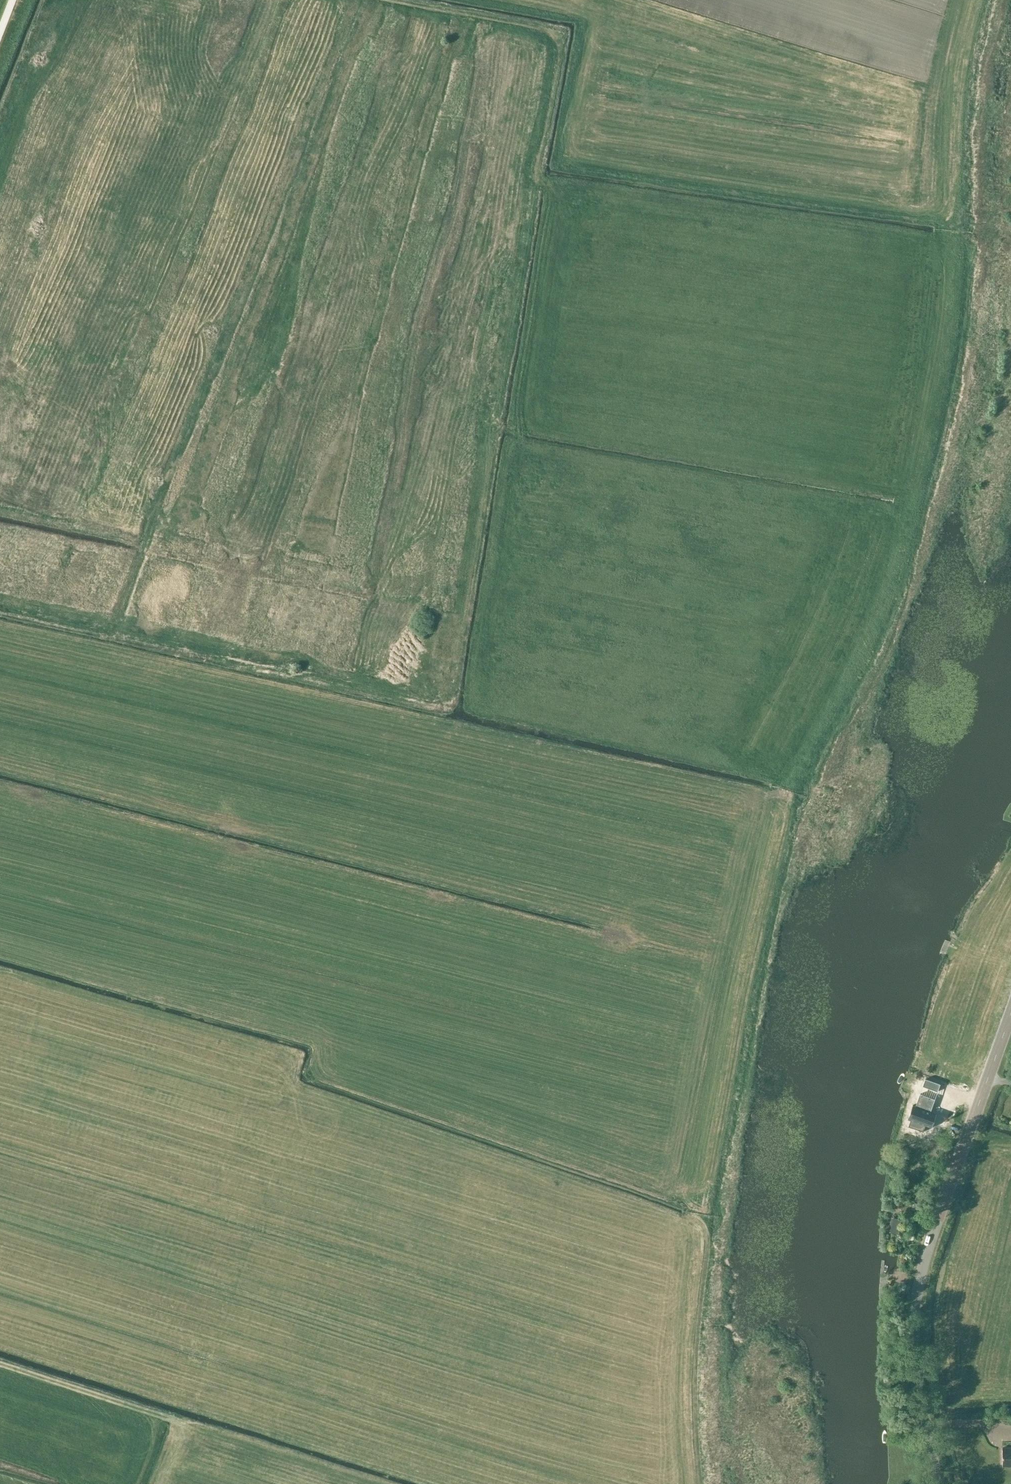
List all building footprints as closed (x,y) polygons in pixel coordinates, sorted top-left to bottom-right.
[(941,1085),(926,1079),(923,1087),(938,1093),(941,1085)] [(935,1100),(920,1094),(915,1106),(913,1106),(908,1119),(916,1122),(913,1129),(923,1132),(925,1126),(930,1128),(934,1117),(929,1115),(935,1100)] [(919,1191),(915,1202),(921,1205),(925,1194),(919,1191)] [(920,1212),(922,1207),(914,1203),(912,1209),(920,1212)] [(902,1219),(891,1217),(888,1232),(899,1234),(902,1219)] [(1001,1448),(1001,1466),(1010,1465),(1010,1447),(1001,1448)]
